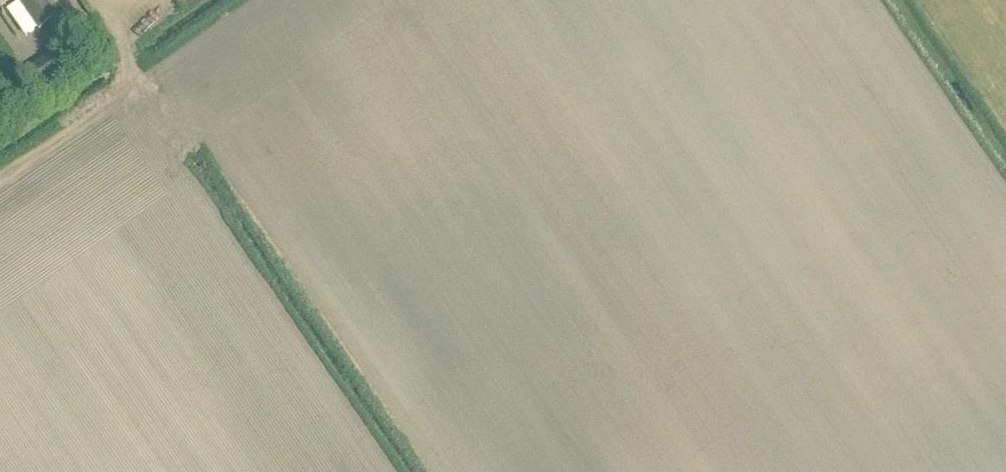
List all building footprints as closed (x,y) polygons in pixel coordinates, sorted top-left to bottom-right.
[(15,0),(0,0),(0,11),(15,0)] [(41,32),(59,20),(45,0),(18,0),(41,32)] [(26,73),(39,91),(69,71),(56,52),(26,73)]
